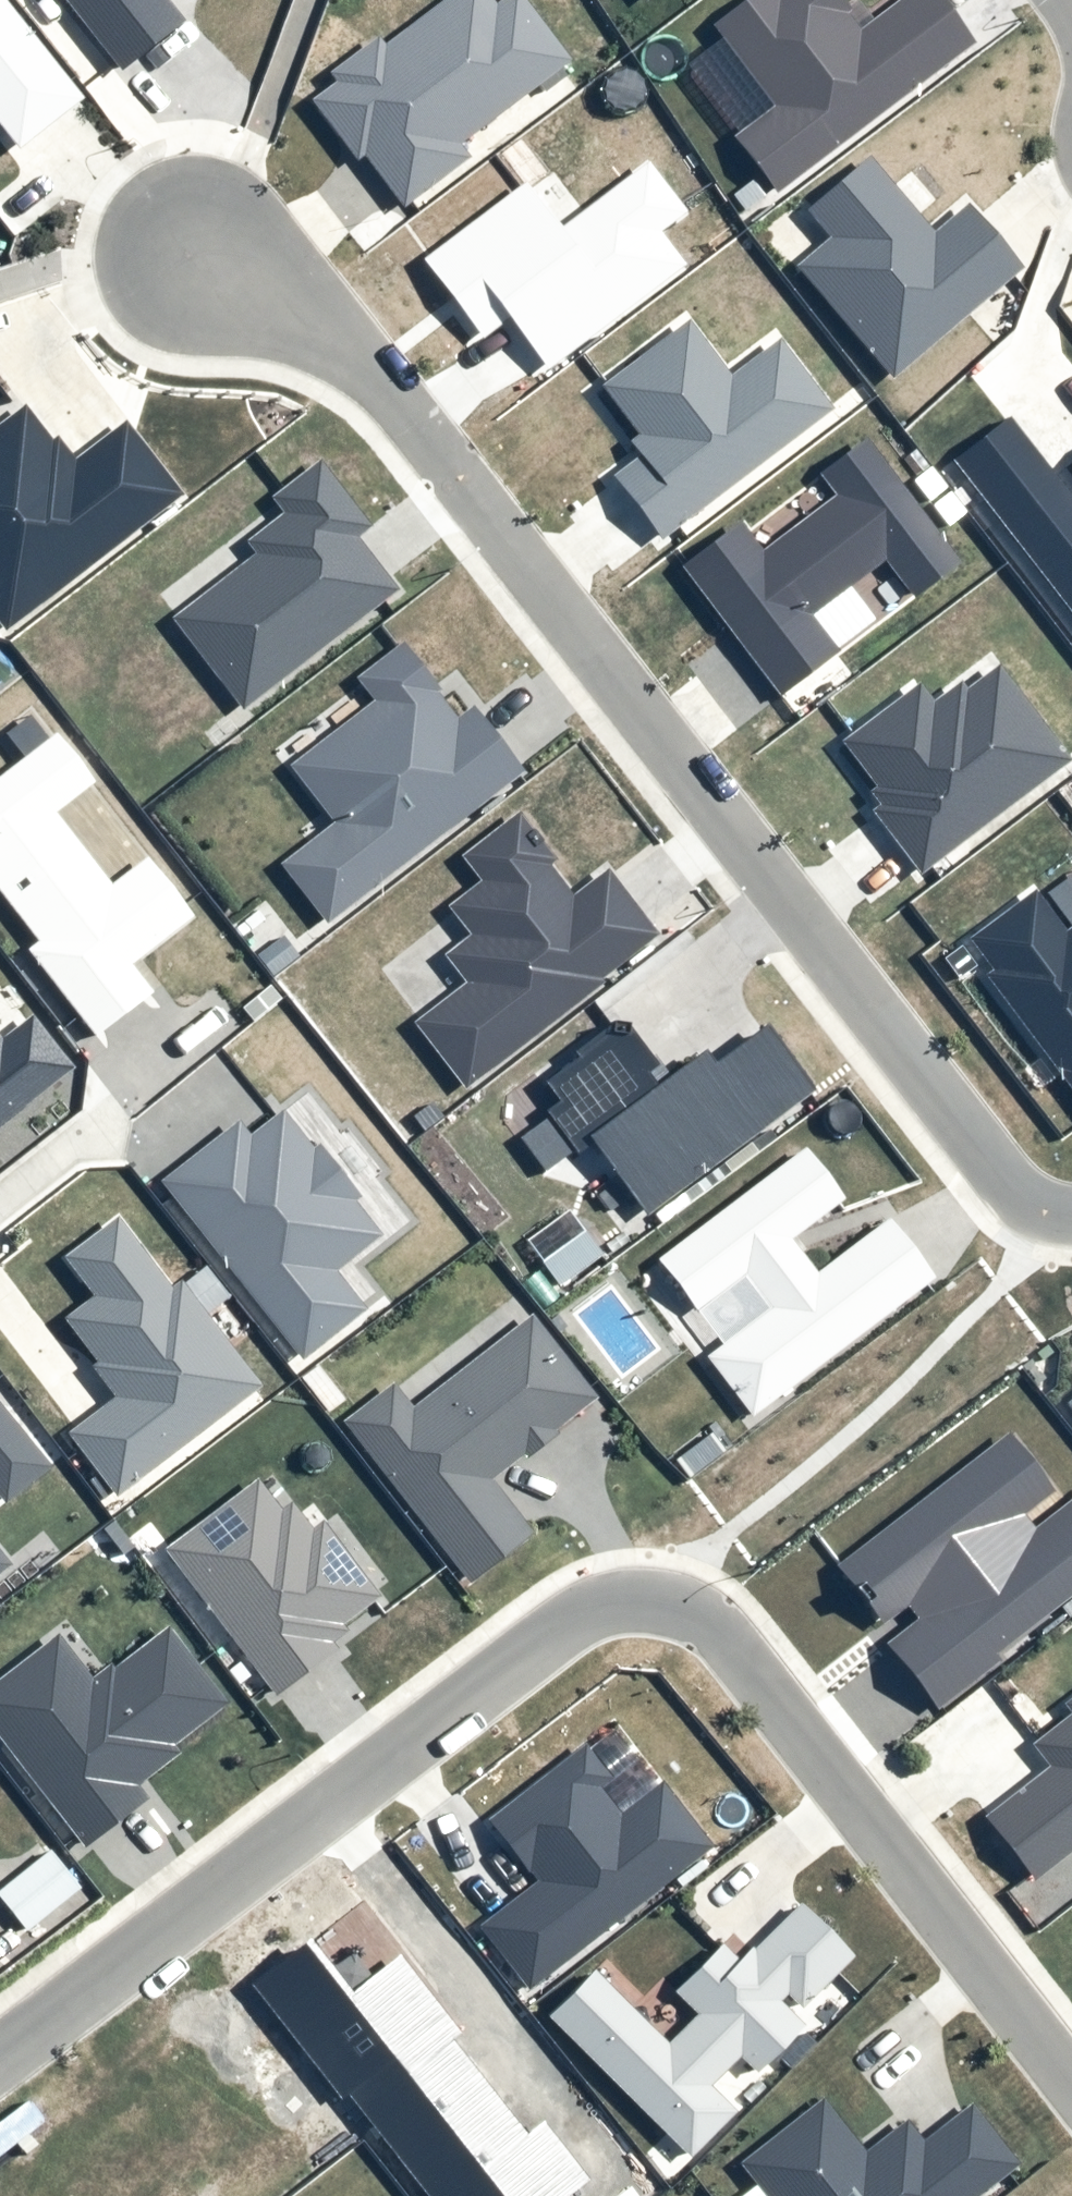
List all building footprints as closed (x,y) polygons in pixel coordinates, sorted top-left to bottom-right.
[(20,150),(84,101),(5,0),(0,0),(0,125),(20,150)] [(121,73),(184,23),(166,0),(62,0),(121,73)] [(384,48),(377,39),(330,75),(336,84),(313,102),(357,161),(364,156),(404,208),(469,159),(459,147),(570,63),(522,0),(506,0),(496,7),(490,0),(447,0),(384,48)] [(723,28),(781,104),(740,136),(779,186),(967,42),(934,0),(917,0),(860,44),(835,12),(842,7),(837,0),(759,0),(723,28)] [(831,238),(796,268),(894,382),(1023,271),(967,207),(935,235),(869,159),(808,212),(831,238)] [(661,231),(686,212),(649,162),(560,227),(527,183),(424,259),(483,339),(514,316),(553,367),(688,267),(661,231)] [(637,439),(629,444),(640,458),(612,479),(661,542),(834,411),(780,340),(730,377),(687,321),(598,388),(637,439)] [(4,633),(184,496),(126,421),(74,461),(57,438),(51,443),(24,408),(0,426),(0,628),(4,633)] [(1071,614),(1071,497),(1011,419),(954,462),(1071,614)] [(840,495),(762,554),(741,526),(683,571),(781,698),(839,653),(810,616),(884,559),(914,598),(960,563),(866,441),(824,474),(840,495)] [(248,541),(256,551),(172,618),(245,709),(399,587),(358,535),(371,525),(319,461),(273,497),(284,512),(248,541)] [(327,927),(524,773),(472,707),(457,719),(437,693),(441,690),(403,642),(356,679),(375,703),(291,769),(335,825),(280,868),(327,927)] [(916,682),(839,740),(877,790),(871,794),(881,807),(873,813),(920,875),(1071,763),(1000,668),(965,693),(958,684),(932,703),(916,682)] [(39,943),(26,953),(95,1039),(153,992),(132,966),(193,919),(145,859),(111,886),(54,815),(94,783),(55,734),(0,777),(0,894),(39,943)] [(461,858),(481,884),(450,908),(473,938),(447,957),(467,984),(414,1024),(466,1092),(606,985),(602,980),(657,937),(610,875),(575,902),(550,869),(559,862),(521,813),(461,858)] [(1066,934),(1035,893),(971,941),(994,972),(986,978),(1071,1093),(1071,929),(1066,934)] [(72,1068),(30,1016),(1,1039),(0,1039),(0,1125),(72,1068)] [(767,1025),(712,1067),(702,1053),(668,1080),(626,1025),(544,1086),(558,1104),(546,1113),(579,1156),(590,1147),(645,1219),(817,1091),(767,1025)] [(161,1184),(304,1362),(368,1311),(338,1274),(383,1238),(355,1202),(359,1199),(317,1146),(313,1150),(283,1112),(248,1140),(236,1124),(161,1184)] [(843,1201),(804,1150),(658,1261),(698,1314),(744,1279),(769,1312),(707,1360),(752,1418),(934,1280),(889,1222),(818,1276),(790,1240),(843,1201)] [(93,1298),(63,1321),(97,1366),(93,1369),(117,1399),(68,1436),(116,1498),(261,1389),(180,1283),(172,1289),(119,1220),(65,1260),(93,1298)] [(534,1317),(413,1410),(393,1385),(344,1423),(470,1584),(533,1534),(492,1481),(598,1398),(534,1317)] [(2,1503),(47,1467),(0,1409),(0,1500),(2,1503)] [(1013,1427),(835,1567),(880,1625),(909,1602),(922,1618),(889,1644),(941,1709),(1071,1606),(1071,1501),(1036,1529),(1026,1515),(1061,1488),(1013,1427)] [(292,1505),(282,1512),(259,1481),(165,1552),(276,1697),(338,1650),(334,1645),(347,1635),(341,1627),(379,1598),(322,1523),(312,1530),(292,1505)] [(10,1564),(0,1552),(0,1573),(10,1564)] [(59,1637),(0,1682),(0,1739),(85,1849),(149,1800),(140,1787),(180,1756),(173,1747),(229,1705),(169,1628),(114,1671),(111,1667),(93,1681),(59,1637)] [(1049,1769),(985,1818),(1034,1881),(1071,1851),(1071,1716),(1032,1747),(1049,1769)] [(664,1784),(623,1816),(603,1791),(613,1783),(584,1746),(487,1820),(536,1883),(479,1927),(528,1991),(713,1848),(664,1784)] [(0,1892),(0,1900),(27,1932),(80,1887),(49,1851),(0,1892)] [(678,1995),(698,2015),(668,2046),(593,1973),(547,2019),(691,2159),(737,2112),(712,2088),(740,2060),(757,2076),(804,2028),(779,2003),(786,1996),(802,2012),(853,1960),(796,1904),(738,1963),(723,1949),(678,1995)] [(254,1985),(419,2195),(578,2195),(581,2194),(395,1956),(350,1991),(311,1941),(254,1985)] [(923,2145),(906,2123),(866,2155),(823,2101),(741,2165),(765,2195),(984,2195),(1020,2169),(971,2107),(923,2145)]
